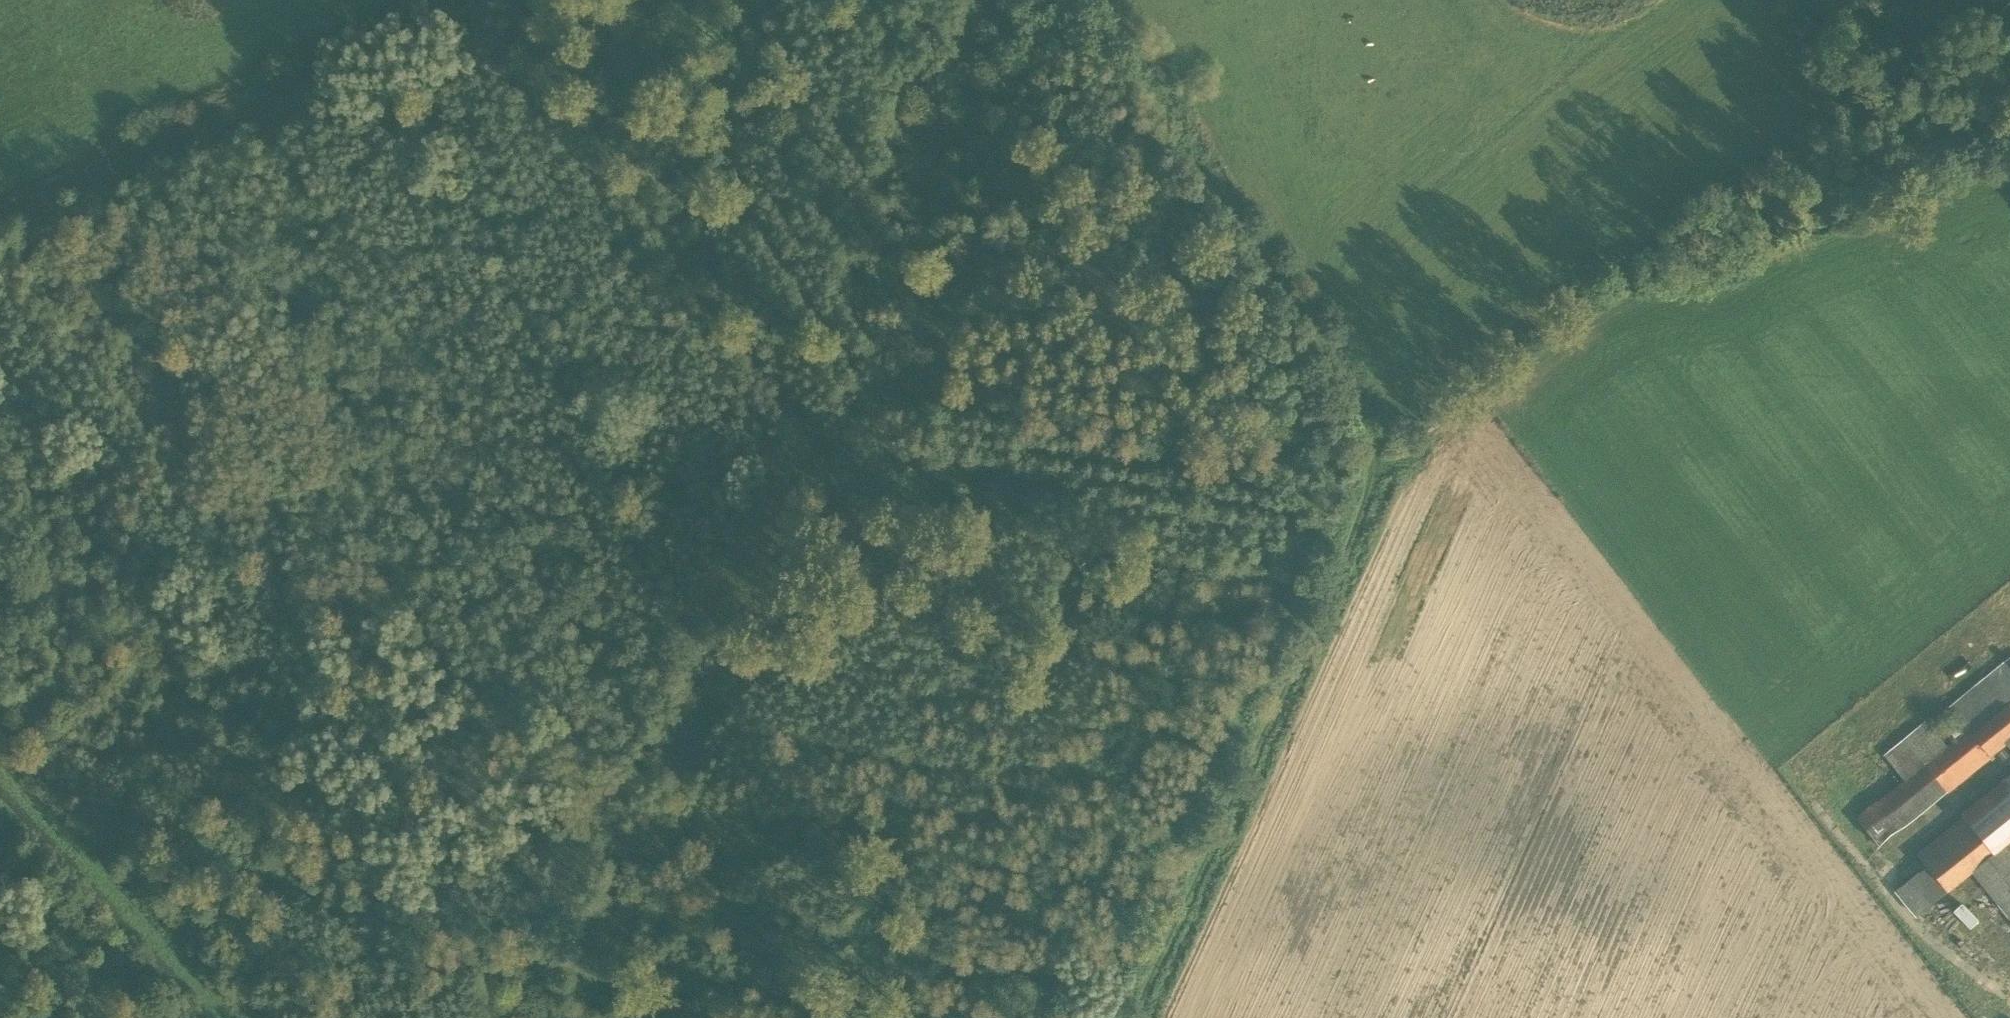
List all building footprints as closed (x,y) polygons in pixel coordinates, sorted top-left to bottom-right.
[(1948,707),(1967,730),(1946,746),(1926,720),(1883,755),(1904,781),(1856,818),(1880,846),(2006,745),(2009,750),(2009,657),(1948,707)] [(1961,814),(1962,816),(1916,853),(1927,867),(1895,892),(1917,917),(1950,892),(1973,873),(2009,918),(2009,851),(2006,846),(2009,843),(2009,775),(1961,814)] [(1965,900),(1954,911),(1972,930),(1983,919),(1965,900)]
